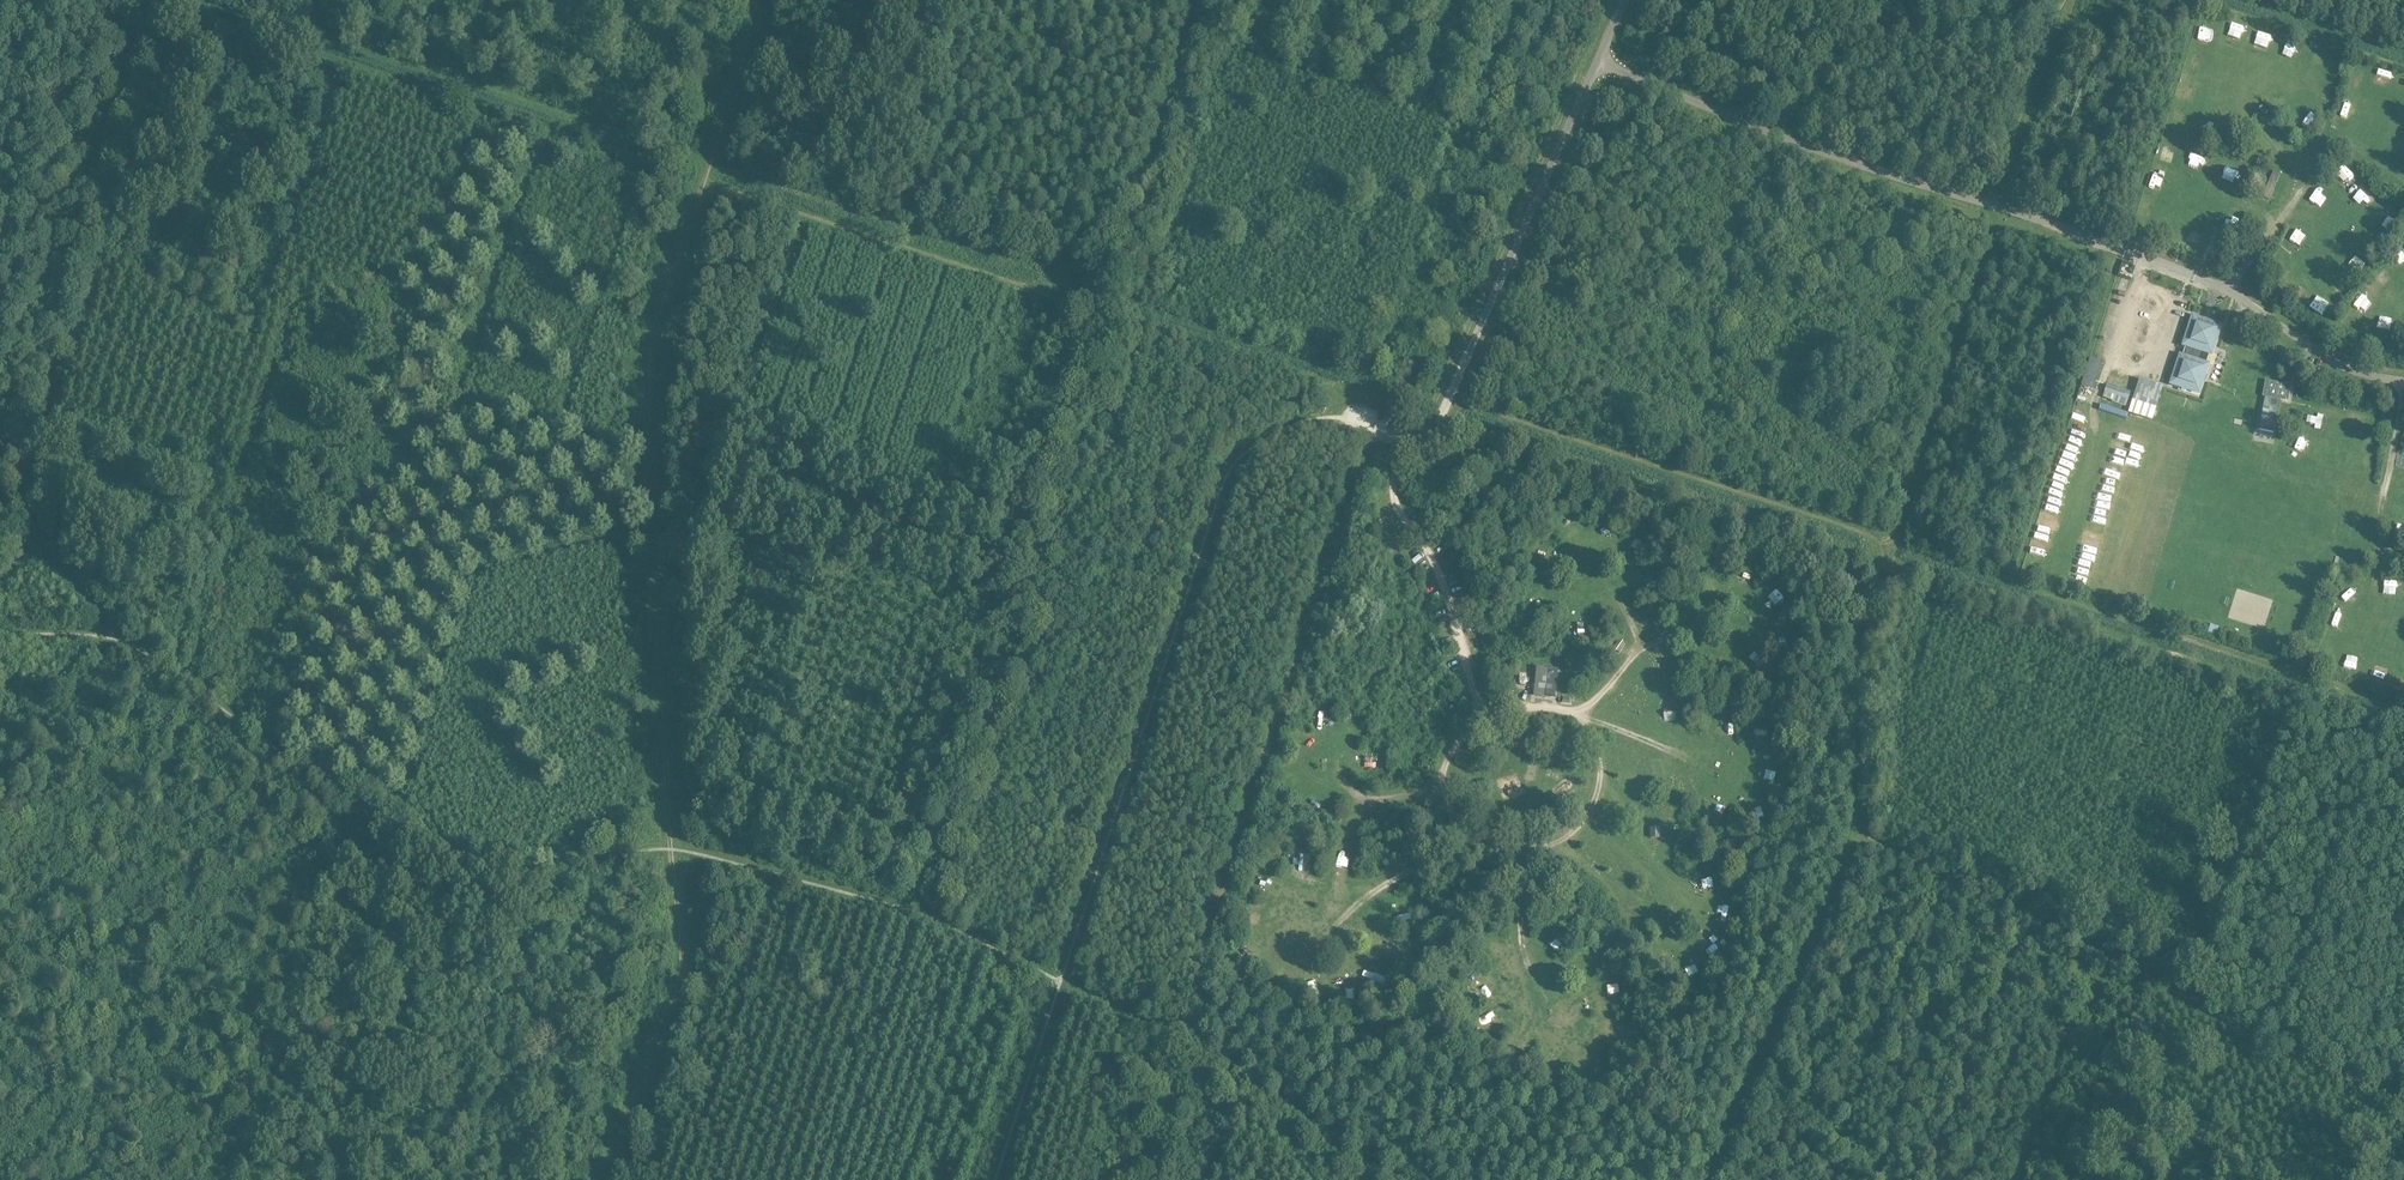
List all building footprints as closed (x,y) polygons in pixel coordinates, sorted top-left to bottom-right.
[(2199,28),(2196,41),(2209,45),(2213,32),(2199,28)] [(2288,38),(2285,47),(2298,51),(2301,41),(2288,38)] [(2350,71),(2365,73),(2366,61),(2352,59),(2350,71)] [(2380,68),(2379,75),(2398,79),(2399,72),(2380,68)] [(2181,95),(2189,97),(2192,84),(2184,82),(2181,95)] [(2324,99),(2331,102),(2336,92),(2329,88),(2324,99)] [(2341,110),(2355,113),(2359,101),(2345,97),(2341,110)] [(2275,103),(2272,109),(2283,115),(2287,109),(2275,103)] [(2315,109),(2304,112),(2306,122),(2317,119),(2315,109)] [(2171,123),(2183,125),(2185,113),(2173,111),(2171,123)] [(499,122),(503,130),(513,125),(509,117),(499,122)] [(2230,132),(2241,136),(2246,123),(2236,118),(2230,132)] [(2205,132),(2218,134),(2219,122),(2207,120),(2205,132)] [(2159,158),(2171,162),(2175,149),(2162,145),(2159,158)] [(2220,163),(2237,167),(2239,160),(2222,156),(2220,163)] [(2344,176),(2349,170),(2339,162),(2335,167),(2344,176)] [(2280,174),(2274,171),(2262,197),(2269,200),(2280,174)] [(2364,179),(2354,187),(2364,198),(2373,191),(2364,179)] [(2316,205),(2323,194),(2313,187),(2306,198),(2316,205)] [(2145,219),(2150,207),(2143,205),(2138,216),(2145,219)] [(623,216),(623,226),(635,225),(634,216),(623,216)] [(2392,218),(2391,228),(2398,229),(2399,219),(2392,218)] [(2162,234),(2176,237),(2177,230),(2163,227),(2162,234)] [(2385,233),(2376,238),(2382,248),(2391,242),(2385,233)] [(2293,256),(2300,246),(2289,238),(2282,248),(2293,256)] [(2356,265),(2362,269),(2368,260),(2362,256),(2356,265)] [(2389,274),(2396,264),(2389,258),(2381,268),(2389,274)] [(2130,274),(2134,264),(2126,262),(2123,272),(2130,274)] [(2335,287),(2344,295),(2351,288),(2342,280),(2335,287)] [(2363,291),(2373,296),(2377,287),(2367,283),(2363,291)] [(2110,331),(2117,308),(2109,306),(2102,328),(2110,331)] [(2220,326),(2192,317),(2183,345),(2185,346),(2182,356),(2179,356),(2170,384),(2199,393),(2208,365),(2206,364),(2209,354),(2211,354),(2220,326)] [(2392,328),(2391,317),(2378,318),(2379,329),(2392,328)] [(2090,358),(2081,386),(2093,390),(2102,362),(2090,358)] [(2156,384),(2133,376),(2127,394),(2150,402),(2156,384)] [(2265,397),(2286,401),(2289,386),(2268,382),(2265,397)] [(2123,398),(2125,391),(2107,384),(2103,396),(2112,399),(2114,395),(2123,398)] [(2276,411),(2263,408),(2259,430),(2271,432),(2276,411)] [(2107,410),(2105,415),(2116,418),(2118,413),(2107,410)] [(2074,413),(2073,420),(2087,423),(2089,416),(2074,413)] [(2077,423),(2074,428),(2084,434),(2087,429),(2077,423)] [(2312,437),(2315,427),(2304,424),(2301,434),(2312,437)] [(2211,430),(2210,438),(2228,441),(2229,433),(2211,430)] [(2080,452),(2074,450),(2075,444),(2066,442),(2060,459),(2076,464),(2080,452)] [(1462,448),(1455,453),(1462,463),(1469,459),(1462,448)] [(2057,476),(2053,489),(2068,494),(2072,481),(2057,476)] [(2050,496),(2048,501),(2063,506),(2065,500),(2050,496)] [(2036,536),(2035,543),(2050,545),(2051,539),(2036,536)] [(2074,563),(2072,576),(2087,578),(2089,565),(2074,563)] [(2351,604),(2337,601),(2335,614),(2348,617),(2351,604)] [(1538,670),(1536,685),(1554,687),(1555,672),(1538,670)] [(1297,850),(1295,860),(1309,862),(1311,852),(1297,850)] [(1706,883),(1713,881),(1710,871),(1702,874),(1706,883)]
